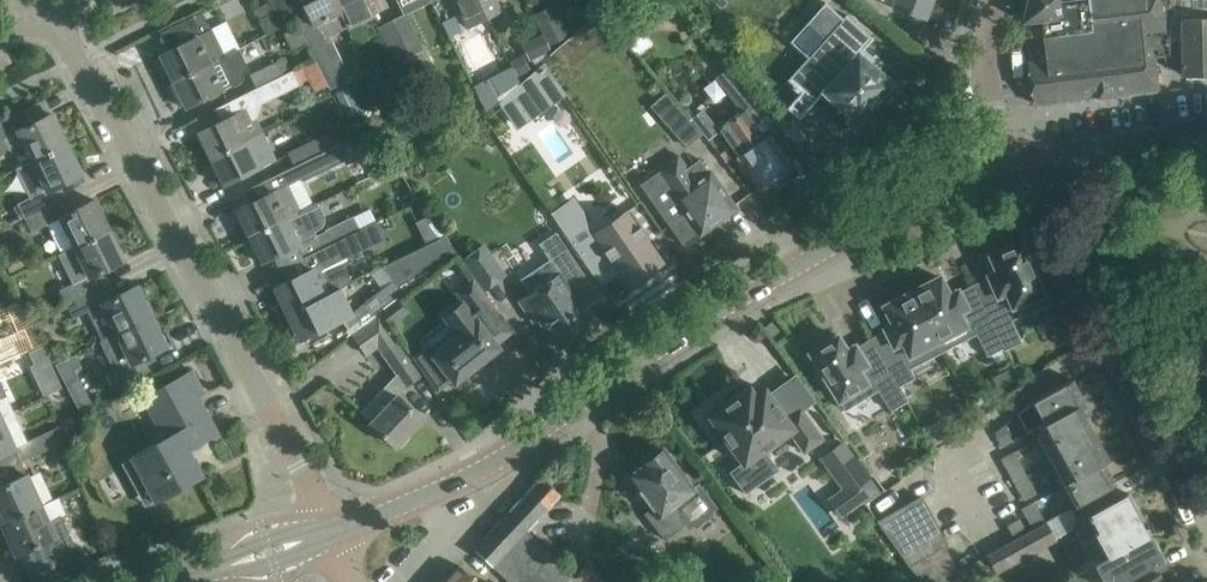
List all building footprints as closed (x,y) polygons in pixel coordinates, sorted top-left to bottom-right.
[(266,33),(295,19),(286,0),(269,0),(274,11),(259,18),(266,33)] [(311,23),(300,29),(314,58),(327,84),(330,88),(350,78),(331,38),(326,41),(324,36),(346,26),(334,2),(333,0),(300,0),(311,23)] [(334,2),(346,26),(373,12),(368,0),(333,0),(334,2)] [(471,25),(486,17),(478,0),(460,0),(471,25)] [(606,14),(641,56),(654,45),(649,39),(637,25),(652,11),(662,21),(675,9),(668,0),(624,0),(606,14)] [(888,5),(893,7),(924,19),(931,0),(882,0),(888,5)] [(1157,56),(1172,54),(1172,40),(1173,29),(1178,0),(1056,0),(1053,0),(1052,0),(1031,0),(1026,21),(1032,20),(1037,60),(1031,61),(1036,103),(1161,88),(1157,56)] [(1173,29),(1172,40),(1186,40),(1186,75),(1206,75),(1206,0),(1178,0),(1173,29)] [(807,56),(787,79),(792,84),(791,86),(797,92),(799,89),(801,91),(808,98),(820,85),(825,89),(824,90),(856,119),(857,117),(858,119),(859,118),(863,118),(871,109),(870,105),(871,104),(870,103),(889,82),(876,70),(881,64),(863,48),(872,38),(845,13),(842,17),(824,1),(820,5),(820,6),(790,40),(807,56)] [(193,70),(223,54),(202,11),(183,20),(192,37),(159,53),(172,80),(193,70)] [(404,13),(392,19),(409,55),(422,48),(404,13)] [(396,62),(409,55),(392,19),(378,26),(396,62)] [(559,21),(542,30),(549,43),(566,34),(559,21)] [(218,25),(225,51),(238,47),(231,22),(218,25)] [(162,29),(116,52),(123,66),(169,43),(162,29)] [(480,33),(464,39),(478,72),(494,65),(480,33)] [(223,55),(223,54),(193,70),(172,80),(185,108),(237,82),(228,63),(238,58),(234,50),(223,55)] [(516,73),(529,67),(521,51),(509,58),(516,73)] [(314,58),(300,65),(313,91),(327,84),(314,58)] [(256,87),(283,73),(276,60),(249,74),(256,87)] [(544,61),(525,78),(546,109),(567,94),(544,61)] [(483,106),(513,80),(508,67),(472,85),(483,106)] [(728,68),(714,78),(727,93),(740,111),(721,124),(725,129),(721,132),(737,155),(736,155),(760,190),(790,169),(792,167),(790,163),(768,133),(765,135),(747,110),(758,103),(728,68)] [(253,113),(255,112),(264,101),(298,84),(291,69),(283,73),(256,87),(233,98),(215,107),(216,109),(227,103),(232,113),(197,131),(210,157),(262,131),(253,113)] [(9,116),(16,130),(31,159),(66,142),(52,112),(30,123),(23,109),(9,116)] [(691,117),(708,139),(719,130),(702,109),(691,117)] [(0,121),(0,151),(8,147),(2,137),(16,130),(9,116),(0,121)] [(689,118),(674,131),(688,147),(703,133),(689,118)] [(783,130),(795,141),(803,132),(791,122),(783,130)] [(409,149),(425,141),(418,124),(401,132),(409,149)] [(262,131),(210,157),(223,185),(276,159),(262,131)] [(294,165),(330,147),(323,134),(287,151),(294,165)] [(17,202),(24,216),(65,196),(59,184),(81,173),(66,142),(31,159),(45,188),(17,202)] [(336,161),(330,147),(294,165),(300,178),(336,161)] [(647,175),(639,181),(669,223),(682,242),(699,230),(700,232),(734,208),(723,193),(725,192),(711,172),(710,173),(709,172),(708,172),(695,182),(686,168),(676,154),(668,160),(647,175)] [(300,209),(287,183),(235,208),(248,235),(300,209)] [(47,223),(61,252),(108,228),(94,199),(72,209),(65,196),(24,216),(31,231),(47,223)] [(552,212),(551,213),(598,282),(600,285),(601,284),(602,284),(601,283),(619,270),(623,276),(623,275),(626,280),(635,273),(637,276),(661,260),(644,236),(646,235),(640,225),(638,226),(626,209),(624,210),(596,228),(574,196),(552,211),(553,212),(552,212)] [(323,213),(317,202),(300,210),(300,209),(248,235),(261,263),(313,237),(311,232),(318,228),(319,227),(321,226),(322,225),(323,223),(324,221),(324,219),(324,217),(324,215),(323,213)] [(332,242),(359,229),(352,215),(325,229),(332,242)] [(59,289),(65,302),(107,282),(101,270),(123,259),(108,228),(61,252),(58,253),(72,283),(59,289)] [(366,243),(359,229),(332,242),(338,256),(366,243)] [(363,302),(353,314),(339,286),(286,312),(300,340),(343,319),(351,332),(379,310),(380,309),(398,295),(433,268),(456,249),(445,233),(383,264),(393,278),(363,302)] [(1003,347),(1002,347),(1003,349),(1020,342),(1011,319),(1046,303),(1034,276),(1038,275),(1030,257),(1026,258),(1019,242),(989,255),(996,271),(987,275),(988,277),(973,284),(1003,347)] [(483,244),(462,259),(484,289),(504,273),(483,244)] [(2,261),(11,272),(22,264),(13,252),(2,261)] [(544,262),(520,279),(530,293),(524,297),(539,319),(558,347),(594,323),(584,308),(600,297),(570,252),(548,267),(544,262)] [(286,312),(339,286),(325,259),(273,286),(286,312)] [(942,350),(976,333),(987,355),(1002,347),(1003,347),(973,284),(958,292),(957,290),(948,294),(939,276),(933,279),(931,276),(914,285),(915,288),(911,291),(942,350)] [(88,309),(102,338),(155,312),(147,296),(143,298),(136,285),(114,296),(107,282),(65,302),(72,317),(88,309)] [(913,377),(909,368),(942,350),(911,291),(883,305),(892,323),(884,328),(885,330),(870,338),(897,386),(898,385),(913,377)] [(433,357),(425,363),(443,385),(451,379),(454,383),(499,347),(496,343),(511,332),(483,292),(466,305),(462,301),(442,316),(458,335),(432,355),(433,357)] [(398,295),(380,309),(387,317),(404,303),(398,295)] [(402,342),(379,310),(351,332),(365,353),(378,345),(398,373),(360,411),(371,421),(370,422),(395,446),(422,418),(397,395),(406,385),(420,375),(398,344),(402,342)] [(143,356),(166,345),(151,315),(155,313),(155,312),(102,338),(101,339),(115,368),(106,373),(113,388),(150,370),(143,356)] [(846,350),(837,335),(831,338),(829,335),(812,346),(814,349),(809,352),(818,367),(815,369),(826,386),(829,384),(844,409),(878,389),(890,410),(907,400),(898,385),(897,386),(870,338),(855,347),(854,345),(846,350)] [(29,351),(34,364),(48,357),(43,345),(29,351)] [(75,355),(56,365),(62,378),(75,372),(82,368),(75,355)] [(1005,391),(1020,384),(1011,368),(997,375),(1005,391)] [(167,435),(135,453),(123,459),(149,505),(203,475),(202,474),(200,475),(184,446),(212,430),(214,435),(218,433),(217,431),(215,433),(191,391),(198,387),(189,372),(192,371),(191,370),(145,396),(167,435)] [(1032,401),(1044,422),(1047,428),(1087,405),(1072,379),(1032,401)] [(704,415),(704,416),(704,417),(704,418),(705,419),(705,420),(705,421),(706,421),(707,422),(708,422),(709,423),(710,423),(711,423),(712,423),(713,423),(714,423),(715,422),(743,461),(727,472),(742,493),(761,480),(777,468),(763,447),(789,429),(803,449),(820,437),(798,406),(790,411),(783,416),(764,389),(755,395),(749,388),(726,404),(725,404),(724,403),(723,402),(722,402),(721,402),(720,402),(719,402),(718,402),(717,403),(716,403),(707,410),(706,411),(705,412),(705,413),(704,413),(704,414),(704,415)] [(87,394),(74,401),(80,411),(92,405),(87,394)] [(1087,405),(1047,428),(1044,422),(1038,426),(1054,455),(1094,433),(1084,416),(1091,412),(1087,405)] [(0,415),(0,468),(20,459),(65,438),(59,424),(13,445),(0,415)] [(1007,431),(997,436),(1002,445),(1012,440),(1007,431)] [(1067,479),(1102,460),(1103,461),(1108,458),(1094,433),(1054,455),(1067,479)] [(843,440),(819,457),(841,488),(855,507),(863,501),(865,503),(879,493),(878,490),(879,489),(843,440)] [(699,483),(693,487),(663,449),(660,451),(655,450),(647,456),(646,461),(628,475),(639,489),(638,490),(652,508),(645,513),(664,538),(683,524),(688,530),(693,526),(695,529),(714,513),(712,511),(717,507),(699,483)] [(1013,451),(1007,454),(1001,458),(1024,499),(1036,492),(1013,451)] [(20,459),(0,468),(0,520),(1,521),(40,504),(20,459)] [(1114,483),(1103,461),(1102,460),(1067,479),(1062,482),(1074,505),(1114,483)] [(899,478),(892,465),(875,475),(883,487),(899,478)] [(541,476),(507,513),(526,530),(560,494),(541,476)] [(1072,523),(1095,564),(1150,533),(1149,532),(1151,532),(1151,530),(1151,527),(1150,525),(1149,523),(1148,521),(1146,519),(1144,517),(1142,516),(1141,517),(1127,490),(1106,501),(1107,504),(1072,523)] [(879,518),(876,520),(920,581),(948,581),(958,576),(956,572),(958,571),(945,546),(948,544),(921,495),(879,518)] [(1034,501),(1027,505),(1021,508),(1032,528),(1045,521),(1034,501)] [(30,563),(38,581),(43,581),(83,565),(83,563),(80,565),(72,546),(75,545),(62,516),(48,521),(40,504),(1,521),(16,554),(26,549),(32,561),(23,565),(24,566),(30,563)] [(493,566),(526,530),(507,513),(474,548),(493,566)] [(1006,525),(1014,539),(1026,532),(1018,518),(1006,525)] [(996,571),(1055,539),(1045,521),(1032,528),(1026,532),(1014,539),(987,554),(996,571)] [(574,575),(526,530),(493,566),(510,581),(568,581),(574,575)] [(1141,567),(1162,556),(1150,533),(1095,564),(1075,575),(1079,581),(1117,581),(1141,568),(1141,567)] [(582,581),(604,581),(585,564),(574,575),(582,581)] [(459,565),(444,581),(479,581),(459,565)]
